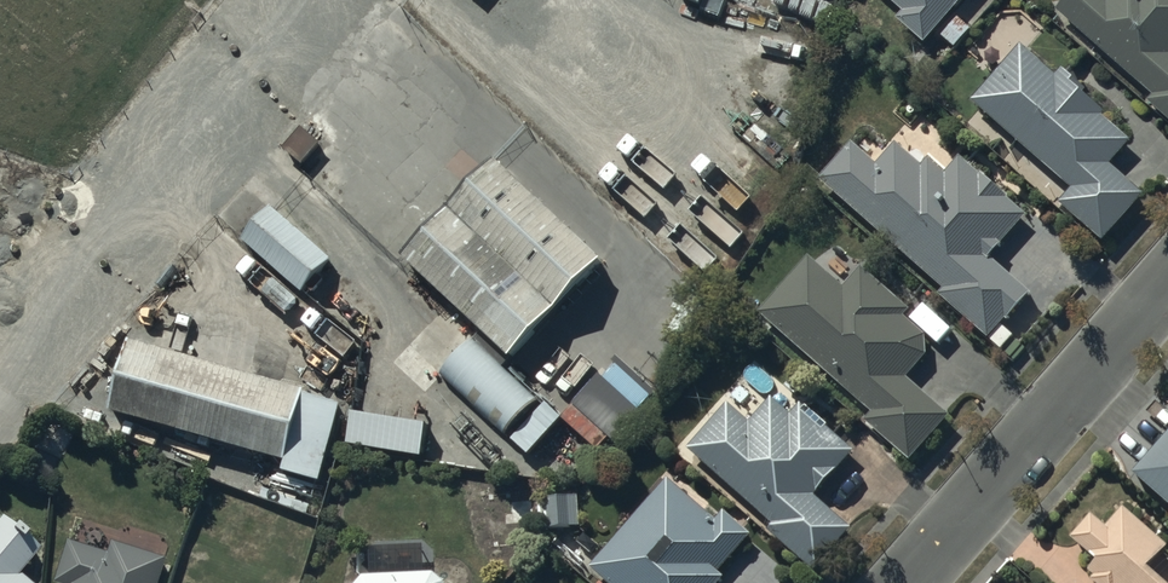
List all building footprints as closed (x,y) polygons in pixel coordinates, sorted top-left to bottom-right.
[(906,20),(898,28),(924,51),(970,0),(884,0),(906,20)] [(1107,1),(1106,0),(1073,0),(1058,16),(1154,106),(1151,109),(1167,124),(1167,0),(1108,0),(1107,1)] [(1056,82),(1021,53),(971,113),(1072,196),(1057,213),(1105,252),(1147,202),(1109,170),(1128,148),(1100,124),(1108,114),(1062,75),(1056,82)] [(323,148),(304,132),(283,155),(302,172),(323,148)] [(853,145),(817,185),(946,298),(942,302),(987,342),(1004,323),(1009,328),(1031,302),(991,267),(1003,254),(1001,250),(1025,223),(959,165),(946,179),(929,163),(923,170),(895,145),(877,166),(853,145)] [(404,266),(449,309),(438,320),(460,341),(471,329),(510,366),(604,266),(499,166),(404,266)] [(335,262),(275,211),(244,247),(305,298),(335,262)] [(844,292),(810,264),(758,326),(872,421),(864,431),(913,471),(953,423),(905,384),(936,347),(905,322),(911,315),(861,273),(844,292)] [(542,405),(474,347),(442,384),(509,442),(542,405)] [(305,403),(133,355),(113,425),(285,473),(282,484),(323,496),(345,418),(304,407),(305,403)] [(750,420),(728,404),(685,459),(779,532),(774,538),(819,573),(851,532),(816,505),(854,457),(829,437),(838,426),(805,400),(791,418),(766,399),(750,420)] [(427,436),(358,426),(353,454),(423,464),(427,436)] [(1133,477),(1167,507),(1167,439),(1133,477)] [(665,484),(591,576),(599,582),(721,582),(718,581),(752,540),(722,516),(716,524),(665,484)] [(580,491),(542,492),(541,524),(581,523),(580,491)] [(1123,515),(1106,536),(1092,524),(1070,549),(1096,570),(1089,579),(1094,582),(1151,582),(1149,581),(1167,558),(1167,553),(1123,515)] [(3,526),(0,529),(0,582),(29,582),(26,580),(44,561),(3,526)] [(72,548),(59,582),(162,582),(167,566),(113,548),(110,560),(72,548)] [(424,572),(422,571),(421,571),(419,572),(358,577),(353,582),(441,582),(440,581),(439,580),(438,578),(437,577),(435,576),(434,575),(433,574),(431,573),(429,573),(428,572),(426,572),(424,572)]
